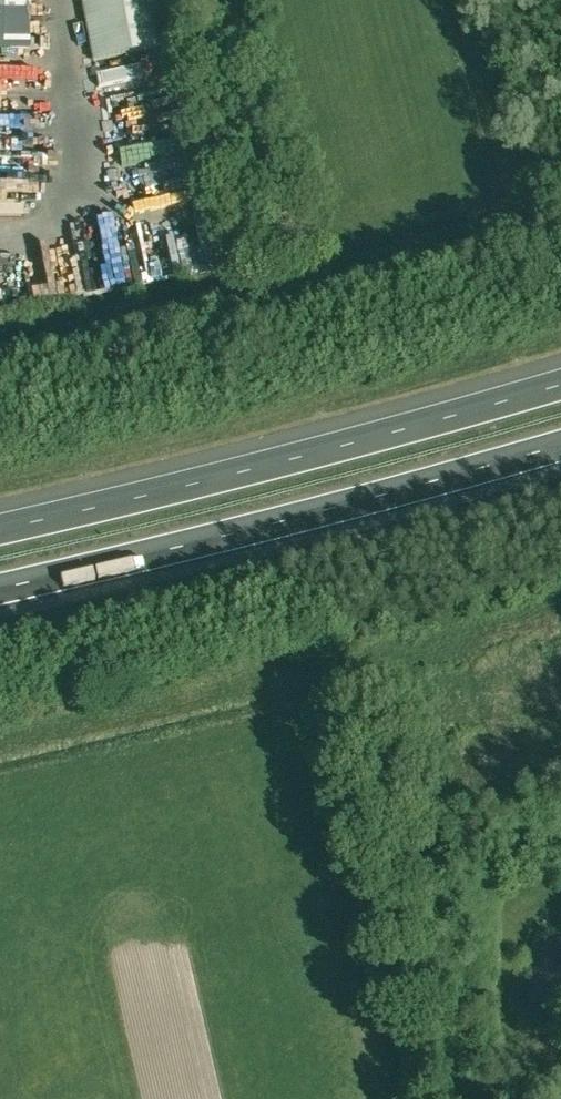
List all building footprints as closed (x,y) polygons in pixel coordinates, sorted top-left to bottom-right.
[(159,0),(82,0),(94,62),(168,48),(159,0)] [(112,105),(172,101),(170,78),(110,82),(112,105)]
